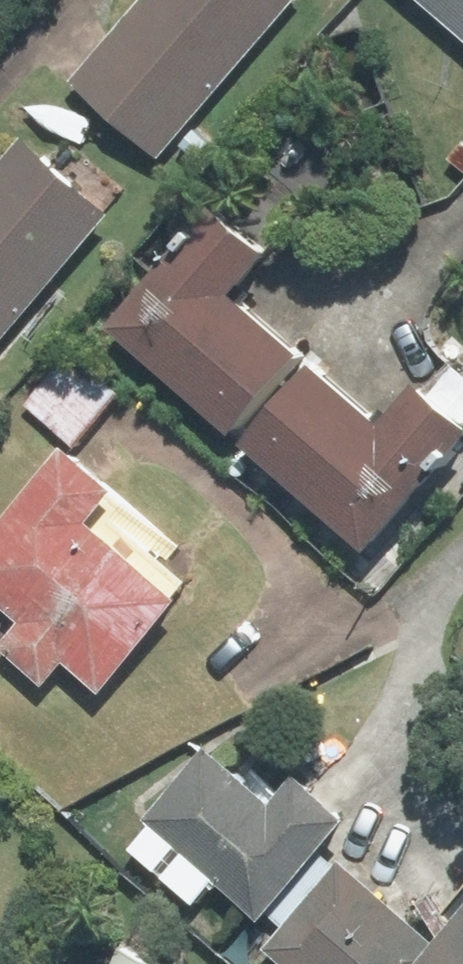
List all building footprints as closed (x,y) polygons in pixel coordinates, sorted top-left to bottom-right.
[(77,80),(166,156),(298,0),(144,0),(77,80)] [(462,28),(462,0),(429,0),(462,28)] [(0,167),(0,337),(115,201),(30,130),(0,167)] [(252,285),(285,242),(214,189),(117,318),(252,420),(317,334),(252,285)] [(69,446),(0,533),(0,595),(13,605),(0,621),(0,644),(53,685),(77,655),(117,688),(195,589),(110,522),(137,488),(82,445),(120,398),(52,344),(8,399),(69,446)] [(438,372),(399,418),(335,364),(268,443),(388,543),(462,455),(462,394),(438,372)] [(358,814),(311,774),(284,806),(215,747),(155,817),(272,916),(358,814)] [(448,933),(351,848),(265,946),(286,963),(462,963),(462,916),(448,933)] [(127,944),(117,963),(171,963),(127,944)]
